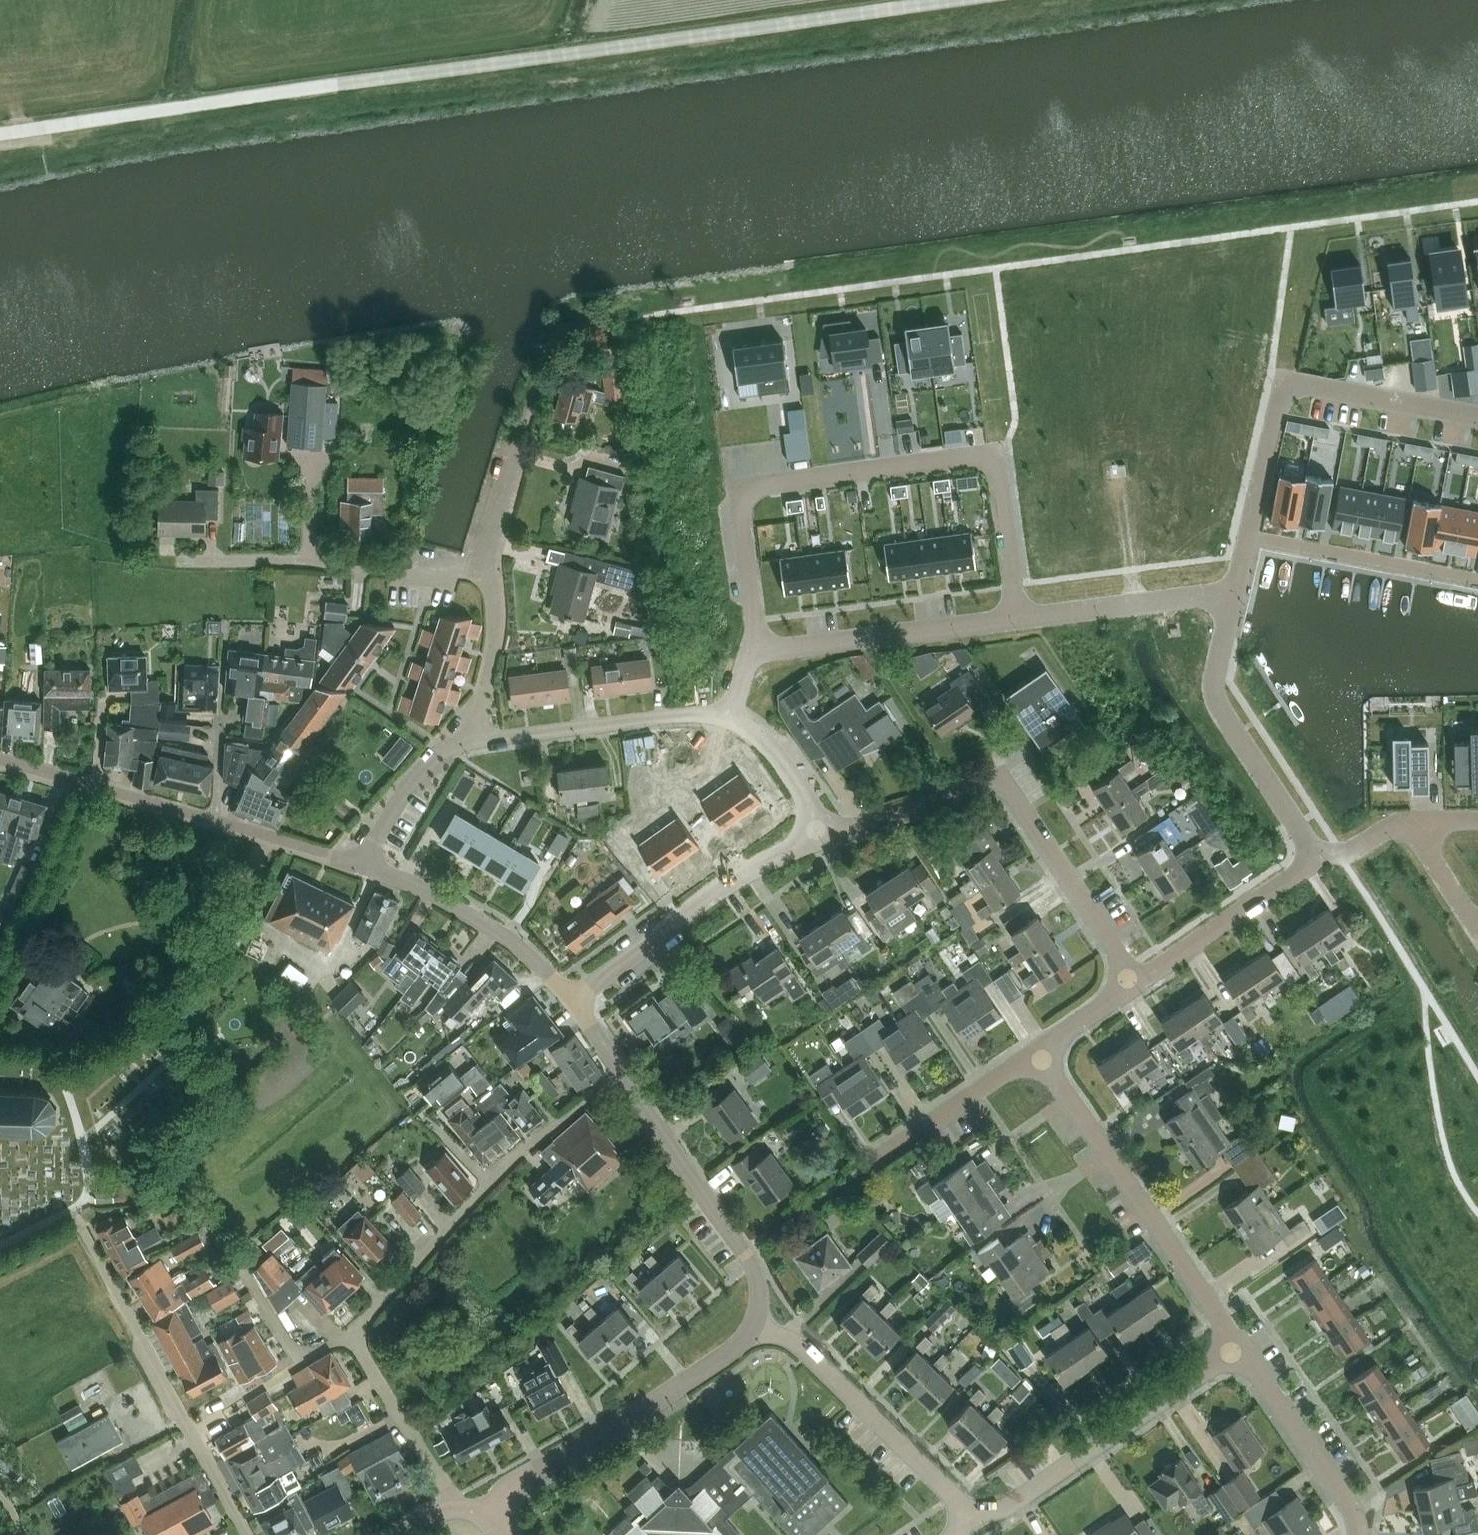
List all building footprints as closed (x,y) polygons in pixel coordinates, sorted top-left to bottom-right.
[(1459,248),(1430,250),(1430,253),(1436,303),(1437,308),(1467,304),(1466,299),(1460,250),(1459,248)] [(1407,306),(1409,320),(1421,318),(1412,257),(1388,260),(1395,308),(1407,306)] [(1336,307),(1366,303),(1360,264),(1330,268),(1336,307)] [(963,339),(951,340),(948,321),(926,324),(933,373),(955,370),(954,365),(966,363),(963,339)] [(825,324),(821,355),(832,354),(832,356),(835,369),(853,366),(859,365),(871,364),(870,362),(882,360),(879,336),(867,338),(866,328),(852,330),(838,332),(837,323),(825,324)] [(933,373),(926,324),(904,327),(907,346),(895,348),(898,373),(910,371),(911,376),(933,373)] [(759,391),(790,386),(783,336),(732,343),(737,378),(757,375),(759,391)] [(607,398),(624,395),(618,344),(600,346),(606,392),(564,380),(554,415),(576,421),(579,409),(587,411),(590,399),(608,404),(607,398)] [(1436,387),(1433,359),(1412,361),(1416,389),(1436,387)] [(1366,379),(1383,376),(1381,363),(1364,365),(1366,379)] [(225,364),(224,377),(234,377),(235,365),(225,364)] [(1466,370),(1469,394),(1477,393),(1477,368),(1466,370)] [(737,381),(739,397),(759,394),(757,378),(737,381)] [(326,384),(292,382),(287,445),(321,447),(326,384)] [(801,386),(802,394),(815,393),(814,384),(801,386)] [(244,455),(278,457),(280,414),(254,413),(253,428),(243,428),(242,438),(245,438),(244,455)] [(912,418),(896,420),(898,433),(914,431),(912,418)] [(1287,420),(1285,430),(1313,435),(1315,425),(1287,420)] [(1315,425),(1313,435),(1328,438),(1329,428),(1315,425)] [(961,428),(945,430),(946,443),(962,441),(961,428)] [(809,458),(806,430),(790,432),(784,433),(788,461),(809,458)] [(1358,433),(1356,443),(1370,446),(1372,436),(1358,433)] [(1372,436),(1370,446),(1384,448),(1386,438),(1372,436)] [(1405,442),(1403,452),(1417,454),(1419,445),(1405,442)] [(1419,445),(1417,454),(1431,457),(1433,447),(1419,445)] [(623,451),(622,464),(631,465),(633,453),(623,451)] [(1457,452),(1455,462),(1469,464),(1471,454),(1457,452)] [(1469,464),(1477,466),(1477,456),(1471,454),(1469,464)] [(1279,474),(1270,521),(1297,526),(1306,475),(1305,474),(1305,478),(1302,478),(1305,466),(1285,462),(1283,474),(1279,474)] [(625,476),(596,468),(587,465),(584,478),(580,477),(572,509),(576,510),(571,525),(605,534),(617,488),(622,489),(625,476)] [(223,470),(207,470),(207,484),(223,484),(223,470)] [(1306,475),(1297,526),(1298,522),(1324,527),(1333,480),(1306,475)] [(382,514),(383,478),(348,477),(348,501),(341,501),(341,528),(347,528),(347,530),(349,530),(349,536),(370,537),(370,523),(381,523),(382,514)] [(949,478),(941,479),(943,491),(951,490),(949,478)] [(941,479),(933,480),(935,492),(943,491),(941,479)] [(906,484),(898,485),(900,497),(908,496),(906,484)] [(898,485),(890,486),(892,498),(900,497),(898,485)] [(1340,486),(1332,528),(1354,532),(1362,490),(1340,486)] [(159,532),(205,534),(205,516),(218,516),(219,489),(196,489),(196,501),(160,500),(159,532)] [(857,501),(856,490),(846,491),(848,502),(857,501)] [(1362,490),(1354,532),(1375,537),(1383,494),(1362,490)] [(1383,494),(1375,537),(1397,541),(1405,498),(1383,494)] [(823,495),(815,496),(817,508),(825,507),(823,495)] [(802,498),(794,499),(796,511),(804,510),(802,498)] [(794,499),(786,500),(788,512),(796,511),(794,499)] [(1413,499),(1404,546),(1431,551),(1440,504),(1413,499)] [(1440,504),(1431,551),(1432,551),(1433,547),(1453,551),(1461,508),(1440,504)] [(1453,551),(1475,555),(1477,540),(1477,511),(1461,508),(1453,551)] [(971,532),(949,535),(954,570),(976,567),(971,532)] [(932,574),(953,571),(948,535),(927,538),(932,574)] [(910,577),(932,574),(927,538),(905,541),(910,577)] [(905,541),(883,544),(888,580),(910,577),(905,541)] [(845,549),(823,552),(828,588),(850,585),(845,549)] [(637,570),(586,556),(565,550),(556,583),(559,584),(552,610),(582,618),(593,578),(632,588),(637,570)] [(806,591),(828,588),(823,553),(801,556),(806,591)] [(654,559),(644,556),(634,590),(652,594),(651,570),(654,559)] [(801,556),(779,559),(784,594),(806,591),(801,556)] [(326,601),(324,618),(346,620),(348,603),(326,601)] [(420,643),(431,646),(459,655),(466,635),(477,639),(482,624),(470,621),(471,617),(441,615),(435,632),(424,628),(420,643)] [(206,620),(206,634),(221,634),(222,621),(206,620)] [(631,623),(615,620),(612,633),(628,637),(631,623)] [(354,634),(344,627),(344,621),(325,621),(324,629),(369,663),(386,640),(395,627),(362,623),(354,634)] [(369,663),(324,629),(321,645),(337,657),(320,681),(353,685),(369,663)] [(578,630),(575,642),(584,644),(588,633),(578,630)] [(650,637),(651,650),(663,650),(662,636),(650,637)] [(41,662),(40,641),(28,642),(29,663),(41,662)] [(449,689),(455,668),(467,672),(471,659),(459,655),(431,646),(425,665),(413,662),(409,676),(420,680),(449,689)] [(563,648),(564,662),(577,661),(576,647),(563,648)] [(963,666),(973,659),(965,648),(952,650),(963,666)] [(264,654),(264,653),(229,649),(226,690),(249,694),(245,721),(243,735),(261,738),(263,724),(265,724),(275,725),(278,704),(268,703),(269,697),(273,697),(275,680),(262,678),(264,654)] [(939,666),(930,652),(929,651),(922,653),(906,657),(921,679),(939,666)] [(273,697),(300,701),(302,686),(310,687),(313,660),(264,654),(262,678),(275,680),(273,697)] [(146,656),(108,657),(109,690),(131,689),(131,703),(159,702),(158,680),(147,680),(146,656)] [(588,659),(578,660),(579,668),(589,667),(588,659)] [(624,691),(651,687),(647,659),(620,662),(624,691)] [(597,694),(624,691),(620,662),(593,666),(597,694)] [(201,670),(202,664),(186,663),(185,683),(178,682),(177,710),(202,711),(202,705),(217,706),(219,671),(201,670)] [(1061,737),(1083,722),(1045,667),(1004,695),(1027,729),(1047,716),(1061,737)] [(59,707),(90,708),(90,669),(45,669),(44,727),(59,727),(59,707)] [(541,702),(569,698),(565,670),(538,673),(541,702)] [(953,687),(923,707),(942,734),(963,719),(965,722),(991,705),(992,705),(968,670),(950,682),(953,687)] [(514,705),(541,702),(538,673),(510,677),(514,705)] [(398,709),(438,722),(445,701),(456,705),(460,692),(449,689),(420,680),(414,699),(403,695),(398,709)] [(817,742),(837,770),(862,753),(859,749),(874,738),(880,746),(883,744),(883,745),(901,732),(879,699),(866,708),(855,692),(836,705),(800,693),(794,683),(778,693),(779,709),(787,724),(805,751),(817,742)] [(286,727),(259,762),(253,770),(273,784),(278,777),(286,783),(312,747),(307,744),(345,692),(315,687),(286,727)] [(2,734),(38,737),(41,702),(5,699),(2,734)] [(158,718),(185,722),(186,711),(175,710),(176,702),(159,701),(159,703),(158,703),(157,711),(159,712),(158,718)] [(157,711),(158,703),(131,703),(129,719),(122,718),(122,725),(108,723),(105,764),(136,767),(133,783),(153,788),(156,750),(155,750),(156,736),(158,718),(159,712),(157,711)] [(185,723),(185,722),(158,718),(156,736),(188,740),(190,724),(185,723)] [(1454,742),(1455,782),(1471,782),(1471,790),(1477,790),(1477,729),(1469,729),(1470,741),(1454,742)] [(1410,735),(1392,735),(1393,785),(1411,785),(1411,791),(1415,791),(1429,791),(1428,742),(1410,742),(1410,735)] [(255,759),(261,749),(224,741),(223,779),(240,786),(230,808),(278,826),(287,801),(267,794),(273,784),(253,770),(259,762),(255,759)] [(207,792),(213,765),(206,764),(208,754),(163,743),(155,780),(207,792)] [(683,792),(693,786),(678,759),(668,765),(683,792)] [(1133,791),(1131,789),(1122,776),(1136,767),(1131,759),(1116,769),(1117,770),(1092,787),(1107,809),(1133,791)] [(582,767),(586,796),(610,793),(607,764),(582,767)] [(562,799),(586,796),(582,767),(558,770),(562,799)] [(720,786),(741,815),(762,800),(741,771),(720,786)] [(473,781),(462,775),(452,793),(462,799),(473,781)] [(1150,788),(1149,787),(1155,783),(1150,776),(1131,789),(1133,791),(1107,809),(1121,830),(1147,813),(1136,797),(1150,788)] [(545,780),(548,799),(557,798),(555,779),(545,780)] [(721,829),(741,815),(720,786),(700,800),(721,829)] [(16,796),(0,791),(0,845),(2,845),(8,827),(16,796)] [(493,809),(500,797),(490,791),(483,803),(493,809)] [(16,849),(21,831),(38,836),(47,805),(16,796),(8,827),(2,845),(16,849)] [(641,828),(672,813),(665,799),(634,815),(641,828)] [(587,804),(589,819),(598,818),(596,802),(587,804)] [(476,815),(481,818),(485,821),(485,820),(493,809),(483,803),(476,815)] [(588,819),(589,819),(587,804),(576,805),(578,820),(580,819),(581,830),(589,829),(588,819)] [(477,825),(476,825),(456,813),(440,839),(461,851),(477,825)] [(530,814),(523,826),(534,832),(541,821),(535,818),(530,814)] [(687,820),(692,828),(699,823),(693,815),(687,820)] [(657,831),(678,860),(699,845),(678,816),(657,831)] [(1180,833),(1175,825),(1169,816),(1135,839),(1142,849),(1137,853),(1151,875),(1177,857),(1175,855),(1166,842),(1180,833)] [(461,851),(482,863),(497,838),(484,830),(488,822),(485,820),(485,821),(481,818),(477,825),(461,851)] [(534,832),(523,826),(517,837),(522,841),(502,875),(523,888),(538,862),(525,854),(531,845),(528,843),(534,832)] [(1005,869),(994,853),(1000,849),(986,827),(963,843),(976,863),(968,869),(973,876),(958,886),(961,890),(947,899),(953,907),(967,897),(967,898),(981,888),(980,886),(1005,869)] [(567,837),(557,830),(546,848),(556,855),(567,837)] [(658,874),(678,860),(657,831),(637,845),(658,874)] [(508,844),(497,838),(482,863),(502,875),(522,841),(517,837),(513,836),(508,844)] [(1180,863),(1194,854),(1189,846),(1175,855),(1177,857),(1151,875),(1165,896),(1191,879),(1180,863)] [(571,867),(578,858),(571,853),(564,862),(571,867)] [(1232,865),(1226,855),(1213,864),(1228,888),(1252,873),(1242,858),(1232,865)] [(943,897),(934,883),(921,863),(912,870),(908,865),(887,879),(904,905),(906,904),(920,895),(929,908),(936,903),(936,902),(943,897)] [(33,870),(20,864),(9,891),(22,896),(33,870)] [(995,907),(1020,890),(1005,869),(980,886),(981,888),(990,902),(976,911),(981,919),(996,909),(995,907)] [(337,940),(354,905),(289,872),(265,920),(329,952),(336,940),(337,940)] [(594,901),(560,928),(576,948),(602,928),(602,927),(634,902),(628,894),(634,889),(623,876),(618,880),(617,879),(592,898),(594,901)] [(916,917),(906,904),(904,905),(887,879),(866,893),(873,905),(863,912),(882,940),(892,933),(883,919),(899,909),(908,922),(916,917)] [(378,944),(399,901),(375,891),(355,933),(378,944)] [(948,923),(955,918),(945,904),(938,909),(948,923)] [(1325,948),(1322,950),(1332,964),(1339,959),(1330,945),(1346,934),(1343,930),(1354,923),(1345,910),(1335,917),(1329,908),(1308,923),(1325,948)] [(838,949),(840,948),(854,939),(863,952),(870,947),(861,933),(859,934),(842,909),(821,923),(838,949)] [(1051,937),(1037,916),(1027,923),(1020,912),(1004,923),(1022,949),(1008,958),(1013,966),(1027,957),(1025,955),(1051,937)] [(225,940),(235,947),(247,929),(238,922),(225,940)] [(850,961),(840,948),(838,949),(821,923),(800,938),(808,950),(802,954),(816,974),(837,960),(842,967),(850,961)] [(1309,959),(1322,950),(1325,948),(1308,923),(1286,937),(1303,962),(1301,964),(1311,978),(1318,973),(1309,959)] [(925,930),(933,942),(939,938),(932,926),(925,930)] [(970,926),(961,932),(969,944),(970,943),(978,938),(970,926)] [(406,969),(395,985),(403,991),(404,992),(438,948),(428,941),(428,937),(421,932),(417,933),(415,931),(398,954),(415,967),(411,973),(406,969)] [(988,949),(980,937),(978,938),(970,943),(979,955),(988,949)] [(1059,982),(1071,974),(1062,961),(1065,959),(1051,937),(1025,955),(1027,957),(1036,970),(1022,979),(1027,987),(1042,977),(1041,976),(1050,969),(1059,982)] [(392,943),(382,938),(375,952),(386,957),(392,943)] [(793,999),(806,990),(777,947),(755,961),(751,956),(729,971),(742,991),(752,984),(764,1002),(786,988),(793,999)] [(403,991),(399,997),(410,1005),(431,978),(441,986),(425,1007),(412,1018),(420,1024),(433,1013),(465,981),(454,972),(458,967),(460,965),(458,963),(458,959),(451,955),(448,955),(438,948),(404,992),(403,991)] [(1288,984),(1300,976),(1283,950),(1271,958),(1266,951),(1245,965),(1262,991),(1260,992),(1269,1006),(1276,1001),(1267,987),(1283,977),(1288,984)] [(77,1008),(88,992),(80,987),(81,985),(44,959),(12,1004),(72,1045),(83,1030),(60,1015),(69,1002),(77,1008)] [(482,998),(492,1007),(501,997),(517,980),(494,959),(478,976),(479,976),(470,985),(465,981),(443,1005),(460,1021),(482,998)] [(982,1025),(1001,1013),(983,986),(993,980),(979,960),(962,972),(969,982),(958,989),(982,1025)] [(289,962),(277,979),(297,993),(309,976),(289,962)] [(1246,1001),(1260,992),(1262,991),(1245,965),(1224,980),(1240,1004),(1238,1005),(1248,1020),(1255,1015),(1246,1001)] [(1010,1003),(1023,994),(1007,970),(994,979),(1010,1003)] [(918,991),(910,979),(893,991),(900,1003),(907,1013),(896,1021),(921,1057),(939,1044),(922,1018),(932,1012),(918,991)] [(952,980),(941,988),(936,979),(918,991),(932,1012),(942,1005),(963,1037),(982,1025),(958,989),(952,980)] [(364,996),(350,981),(331,998),(346,1014),(364,996)] [(684,981),(668,993),(669,994),(658,1001),(653,994),(624,1015),(637,1033),(646,1027),(656,1041),(687,1018),(692,1024),(707,1013),(685,983),(685,982),(684,981)] [(844,999),(833,982),(820,991),(831,1008),(844,999)] [(1206,1049),(1214,1043),(1205,1030),(1221,1019),(1204,993),(1183,1007),(1200,1033),(1197,1035),(1206,1049)] [(515,1068),(563,1033),(533,995),(506,1014),(515,1027),(495,1041),(515,1068)] [(1335,1010),(1327,998),(1316,1006),(1323,1018),(1335,1010)] [(1184,1044),(1197,1035),(1200,1033),(1183,1007),(1161,1022),(1178,1047),(1176,1048),(1186,1063),(1193,1057),(1184,1044)] [(1323,1018),(1316,1008),(1310,1012),(1316,1022),(1323,1018)] [(1246,1035),(1232,1015),(1220,1023),(1234,1043),(1246,1035)] [(921,1057),(896,1021),(886,1028),(879,1018),(861,1029),(874,1050),(884,1043),(902,1069),(921,1057)] [(469,1027),(459,1035),(465,1042),(474,1034),(469,1027)] [(865,1057),(874,1050),(861,1029),(843,1041),(855,1058),(844,1065),(868,1102),(887,1089),(865,1057)] [(747,1042),(737,1030),(727,1038),(736,1050),(747,1042)] [(564,1071),(588,1053),(575,1034),(550,1051),(564,1071)] [(1137,1075),(1142,1072),(1158,1061),(1141,1035),(1120,1050),(1137,1075)] [(1270,1051),(1261,1036),(1250,1043),(1260,1058),(1270,1051)] [(432,1057),(437,1063),(455,1048),(450,1042),(432,1057)] [(1151,1086),(1142,1072),(1137,1075),(1120,1050),(1098,1064),(1115,1089),(1113,1091),(1123,1105),(1130,1100),(1121,1086),(1134,1078),(1144,1091),(1151,1086)] [(770,1068),(757,1051),(737,1066),(750,1083),(770,1068)] [(578,1090),(602,1073),(588,1053),(564,1071),(578,1090)] [(530,1077),(535,1073),(526,1062),(518,1068),(524,1076),(527,1073),(530,1077)] [(850,1114),(868,1102),(844,1065),(833,1073),(826,1062),(808,1074),(830,1107),(840,1100),(850,1114)] [(444,1103),(466,1085),(449,1064),(440,1072),(440,1071),(421,1086),(436,1104),(441,1100),(444,1103)] [(1214,1121),(1222,1115),(1207,1094),(1214,1089),(1207,1078),(1213,1074),(1208,1065),(1184,1082),(1189,1091),(1173,1102),(1180,1112),(1166,1122),(1180,1144),(1215,1121),(1214,1121)] [(544,1078),(546,1076),(540,1069),(528,1080),(533,1086),(544,1077),(544,1078)] [(490,1082),(483,1073),(468,1084),(476,1094),(490,1082)] [(544,1077),(533,1086),(546,1101),(558,1091),(546,1076),(544,1078),(544,1077)] [(730,1139),(734,1136),(756,1120),(733,1089),(727,1094),(720,1084),(697,1101),(708,1116),(711,1113),(730,1139)] [(525,1130),(543,1117),(528,1099),(531,1097),(523,1089),(511,1099),(499,1085),(491,1092),(499,1101),(500,1100),(518,1122),(525,1130)] [(499,1101),(491,1092),(487,1088),(474,1099),(490,1119),(487,1121),(477,1109),(474,1112),(475,1112),(469,1116),(478,1128),(464,1139),(483,1162),(519,1135),(512,1126),(518,1122),(500,1100),(499,1101)] [(32,1134),(32,1135),(34,1135),(34,1134),(45,1130),(46,1132),(48,1131),(47,1129),(53,1121),(56,1122),(56,1121),(54,1119),(54,1109),(57,1109),(57,1107),(54,1108),(49,1098),(51,1096),(49,1095),(48,1097),(36,1093),(36,1092),(35,1091),(34,1093),(0,1090),(0,1132),(32,1134)] [(475,1112),(474,1112),(462,1096),(445,1109),(451,1116),(448,1118),(464,1139),(478,1128),(469,1116),(475,1112)] [(615,1146),(606,1136),(586,1112),(541,1151),(553,1165),(529,1187),(543,1203),(575,1174),(589,1189),(623,1159),(613,1148),(615,1146)] [(803,1127),(798,1121),(786,1129),(790,1135),(803,1127)] [(1240,1135),(1229,1142),(1215,1121),(1180,1144),(1196,1166),(1222,1149),(1229,1159),(1252,1144),(1247,1136),(1240,1135)] [(1236,1170),(1259,1154),(1252,1144),(1229,1159),(1236,1170)] [(766,1202),(792,1183),(770,1152),(763,1157),(756,1147),(733,1164),(744,1179),(747,1176),(766,1202)] [(368,1173),(378,1164),(366,1151),(357,1160),(368,1173)] [(453,1200),(472,1183),(446,1152),(426,1169),(453,1200)] [(1273,1207),(1260,1188),(1275,1178),(1259,1154),(1236,1170),(1243,1180),(1243,1179),(1250,1190),(1224,1208),(1240,1230),(1273,1207)] [(996,1172),(994,1173),(985,1159),(975,1166),(977,1168),(959,1181),(952,1171),(933,1184),(930,1179),(917,1188),(928,1204),(943,1193),(955,1211),(1001,1179),(996,1172)] [(425,1185),(408,1166),(394,1177),(412,1197),(425,1185)] [(972,1241),(1010,1214),(995,1193),(1006,1186),(1001,1179),(955,1211),(967,1228),(964,1230),(972,1241)] [(1329,1194),(1319,1180),(1308,1188),(1318,1202),(1329,1194)] [(97,1201),(114,1201),(113,1190),(97,1191),(97,1201)] [(421,1214),(402,1190),(389,1200),(409,1224),(421,1214)] [(1240,1230),(1255,1252),(1280,1235),(1287,1245),(1311,1229),(1303,1219),(1289,1229),(1273,1207),(1240,1230)] [(395,1250),(375,1227),(364,1215),(344,1234),(355,1245),(374,1266),(385,1256),(386,1258),(395,1250)] [(1322,1232),(1332,1226),(1325,1215),(1315,1222),(1322,1232)] [(109,1250),(135,1236),(124,1217),(115,1222),(115,1221),(114,1222),(112,1217),(98,1224),(101,1229),(98,1231),(109,1250)] [(121,1274),(147,1259),(141,1247),(161,1236),(155,1226),(135,1236),(109,1250),(121,1274)] [(205,1245),(197,1231),(168,1247),(176,1261),(205,1245)] [(857,1253),(868,1265),(891,1243),(880,1231),(857,1253)] [(1041,1238),(1036,1242),(1028,1231),(1005,1247),(998,1237),(978,1251),(985,1262),(989,1260),(1001,1277),(1046,1245),(1041,1238)] [(796,1257),(819,1288),(850,1265),(827,1233),(796,1257)] [(1325,1250),(1335,1243),(1329,1233),(1318,1240),(1325,1250)] [(272,1253),(271,1252),(252,1269),(267,1294),(290,1273),(276,1258),(280,1253),(294,1240),(291,1236),(281,1245),(272,1253)] [(272,1253),(281,1245),(274,1237),(265,1245),(271,1252),(272,1253)] [(1051,1253),(1046,1245),(1001,1277),(1013,1294),(1009,1297),(1017,1307),(1016,1308),(1021,1316),(1026,1312),(1024,1309),(1039,1299),(1036,1294),(1037,1294),(1030,1284),(1049,1271),(1041,1260),(1051,1253)] [(343,1294),(362,1276),(341,1254),(334,1246),(322,1258),(328,1265),(322,1271),(321,1271),(343,1294)] [(227,1265),(220,1252),(212,1256),(218,1270),(227,1265)] [(1130,1263),(1122,1252),(1105,1264),(1112,1275),(1130,1263)] [(699,1278),(679,1254),(663,1268),(651,1254),(645,1260),(656,1274),(659,1271),(679,1295),(699,1278)] [(162,1282),(171,1277),(159,1257),(128,1277),(142,1299),(162,1286),(162,1282)] [(943,1268),(939,1260),(922,1271),(927,1278),(943,1268)] [(1302,1297),(1329,1280),(1315,1260),(1289,1277),(1302,1297)] [(321,1271),(322,1271),(315,1263),(296,1281),(324,1311),(343,1294),(321,1271)] [(1357,1268),(1363,1277),(1370,1273),(1364,1264),(1357,1268)] [(142,1299),(155,1319),(186,1299),(214,1283),(205,1267),(176,1284),(171,1277),(162,1282),(162,1286),(142,1299)] [(659,1271),(656,1274),(644,1284),(632,1270),(625,1276),(638,1291),(640,1289),(660,1312),(679,1295),(659,1271)] [(928,1282),(918,1272),(910,1280),(919,1290),(928,1282)] [(207,1292),(217,1310),(240,1297),(230,1279),(207,1292)] [(1169,1311),(1150,1284),(1135,1294),(1125,1280),(1119,1284),(1147,1326),(1169,1311)] [(1316,1317),(1342,1299),(1329,1280),(1302,1297),(1316,1317)] [(881,1315),(878,1312),(867,1301),(879,1289),(872,1283),(860,1296),(862,1298),(841,1319),(859,1337),(881,1315)] [(1107,1314),(1116,1328),(1125,1340),(1147,1326),(1119,1284),(1112,1289),(1122,1304),(1107,1314)] [(1366,1294),(1374,1306),(1382,1300),(1374,1289),(1366,1294)] [(595,1301),(587,1291),(576,1300),(584,1310),(595,1301)] [(946,1297),(923,1320),(932,1330),(955,1307),(946,1297)] [(638,1330),(635,1326),(644,1319),(627,1299),(603,1319),(591,1306),(584,1312),(596,1325),(598,1323),(619,1347),(638,1330)] [(1329,1336),(1355,1319),(1342,1299),(1316,1317),(1329,1336)] [(859,1337),(877,1355),(899,1332),(885,1319),(896,1307),(890,1300),(878,1312),(881,1315),(859,1337)] [(1083,1300),(1072,1307),(1081,1320),(1092,1312),(1083,1300)] [(190,1336),(202,1330),(186,1301),(152,1321),(172,1357),(195,1344),(193,1341),(190,1336)] [(253,1318),(247,1308),(234,1316),(240,1326),(253,1318)] [(1057,1315),(1052,1318),(1057,1326),(1086,1367),(1107,1352),(1099,1339),(1089,1326),(1086,1328),(1074,1336),(1064,1321),(1062,1323),(1057,1315)] [(1086,1367),(1057,1326),(1052,1318),(1036,1329),(1041,1337),(1050,1331),(1060,1345),(1046,1356),(1064,1382),(1086,1367)] [(1342,1356),(1368,1338),(1355,1319),(1329,1336),(1342,1356)] [(598,1323),(596,1325),(584,1336),(572,1322),(565,1328),(577,1343),(579,1341),(599,1364),(619,1347),(598,1323)] [(230,1361),(264,1341),(254,1325),(240,1334),(238,1330),(218,1342),(230,1361)] [(934,1367),(932,1364),(921,1354),(932,1342),(925,1335),(913,1348),(915,1350),(894,1372),(912,1389),(934,1367)] [(209,1342),(206,1344),(202,1336),(193,1341),(195,1344),(172,1357),(192,1394),(227,1375),(214,1351),(214,1352),(209,1342)] [(1033,1360),(1019,1338),(1005,1347),(1019,1369),(1033,1360)] [(1369,1338),(1360,1344),(1365,1351),(1374,1345),(1369,1338)] [(538,1417),(570,1399),(556,1373),(569,1366),(555,1339),(540,1347),(549,1362),(538,1368),(540,1372),(523,1381),(528,1391),(525,1392),(538,1417)] [(260,1372),(276,1362),(264,1341),(230,1361),(229,1362),(239,1379),(257,1368),(260,1372)] [(344,1388),(351,1384),(331,1351),(310,1364),(330,1396),(329,1397),(335,1408),(350,1399),(344,1388)] [(1414,1352),(1405,1357),(1410,1365),(1418,1359),(1414,1352)] [(931,1407),(953,1385),(938,1371),(950,1359),(943,1353),(932,1364),(934,1367),(912,1389),(931,1407)] [(990,1366),(1001,1376),(1009,1367),(999,1357),(990,1366)] [(1423,1363),(1411,1371),(1417,1381),(1429,1372),(1423,1363)] [(336,1409),(335,1408),(329,1397),(330,1396),(310,1364),(292,1375),(298,1385),(288,1391),(301,1413),(317,1404),(324,1415),(336,1409)] [(1364,1402),(1390,1384),(1376,1364),(1350,1382),(1364,1402)] [(268,1367),(260,1372),(265,1380),(273,1375),(268,1367)] [(959,1380),(965,1386),(975,1376),(969,1370),(959,1380)] [(1033,1387),(1024,1378),(1009,1393),(1018,1402),(1033,1387)] [(1377,1421),(1403,1403),(1390,1384),(1364,1402),(1377,1421)] [(1431,1386),(1424,1390),(1430,1399),(1436,1394),(1431,1386)] [(988,1419),(985,1417),(974,1406),(986,1394),(979,1388),(967,1400),(969,1402),(948,1424),(966,1442),(988,1419)] [(244,1420),(215,1438),(225,1456),(265,1432),(257,1419),(277,1407),(273,1400),(267,1390),(246,1403),(247,1404),(254,1414),(244,1420)] [(1390,1440),(1416,1423),(1403,1403),(1377,1421),(1390,1440)] [(89,1423),(79,1404),(61,1414),(68,1425),(72,1433),(89,1423)] [(984,1460),(1006,1437),(992,1423),(1003,1411),(997,1405),(985,1417),(988,1419),(966,1442),(984,1460)] [(500,1408),(488,1414),(484,1407),(456,1422),(460,1430),(448,1436),(460,1459),(513,1431),(500,1408)] [(829,1475),(814,1460),(771,1411),(733,1446),(721,1458),(752,1492),(791,1534),(812,1534),(848,1502),(826,1478),(829,1475)] [(72,1467),(123,1439),(109,1413),(89,1423),(72,1433),(58,1441),(72,1467)] [(1241,1418),(1215,1435),(1236,1467),(1262,1450),(1241,1418)] [(291,1468),(306,1460),(285,1423),(225,1457),(245,1493),(277,1476),(291,1468)] [(1404,1460),(1430,1442),(1416,1423),(1390,1440),(1404,1460)] [(400,1462),(405,1459),(390,1431),(350,1453),(336,1463),(338,1466),(340,1465),(344,1473),(356,1465),(375,1501),(411,1482),(400,1462)] [(448,1448),(442,1438),(432,1444),(438,1454),(448,1448)] [(1414,1487),(1419,1508),(1459,1498),(1477,1494),(1474,1480),(1468,1481),(1464,1462),(1459,1463),(1456,1452),(1437,1457),(1442,1480),(1414,1487)] [(143,1471),(133,1453),(103,1469),(118,1496),(136,1487),(131,1477),(143,1471)] [(752,1492),(721,1458),(694,1482),(692,1484),(690,1485),(688,1486),(686,1487),(684,1488),(681,1488),(678,1488),(676,1534),(741,1534),(725,1517),(752,1492)] [(1212,1506),(1209,1502),(1180,1459),(1160,1473),(1163,1477),(1151,1485),(1167,1508),(1179,1499),(1181,1504),(1190,1497),(1201,1514),(1212,1506)] [(355,1494),(344,1473),(340,1465),(338,1466),(322,1475),(328,1488),(306,1500),(321,1529),(353,1513),(346,1498),(355,1494)] [(254,1511),(287,1493),(301,1485),(291,1468),(277,1476),(245,1493),(254,1511)] [(214,1494),(201,1469),(141,1502),(137,1494),(123,1502),(134,1523),(141,1519),(150,1534),(179,1534),(188,1530),(191,1534),(193,1534),(210,1526),(207,1520),(212,1517),(202,1500),(214,1494)] [(1259,1495),(1242,1470),(1221,1483),(1239,1509),(1259,1495)] [(663,1481),(658,1475),(651,1481),(646,1475),(627,1492),(634,1500),(625,1508),(629,1513),(612,1529),(617,1534),(676,1534),(678,1488),(677,1488),(674,1487),(673,1487),(670,1486),(668,1485),(666,1483),(664,1482),(663,1481)] [(1227,1519),(1239,1511),(1222,1486),(1210,1494),(1227,1519)] [(1286,1504),(1276,1489),(1243,1510),(1254,1526),(1264,1520),(1274,1534),(1283,1534),(1310,1516),(1297,1497),(1286,1504)] [(305,1528),(314,1524),(297,1491),(288,1495),(293,1505),(261,1522),(268,1534),(309,1534),(305,1528)] [(1462,1511),(1459,1498),(1419,1508),(1424,1530),(1452,1523),(1455,1534),(1477,1530),(1477,1523),(1475,1508),(1462,1511)] [(1144,1518),(1134,1525),(1126,1513),(1105,1527),(1104,1526),(1090,1534),(1156,1534),(1144,1518)] [(1310,1516),(1283,1534),(1323,1534),(1310,1516)]
